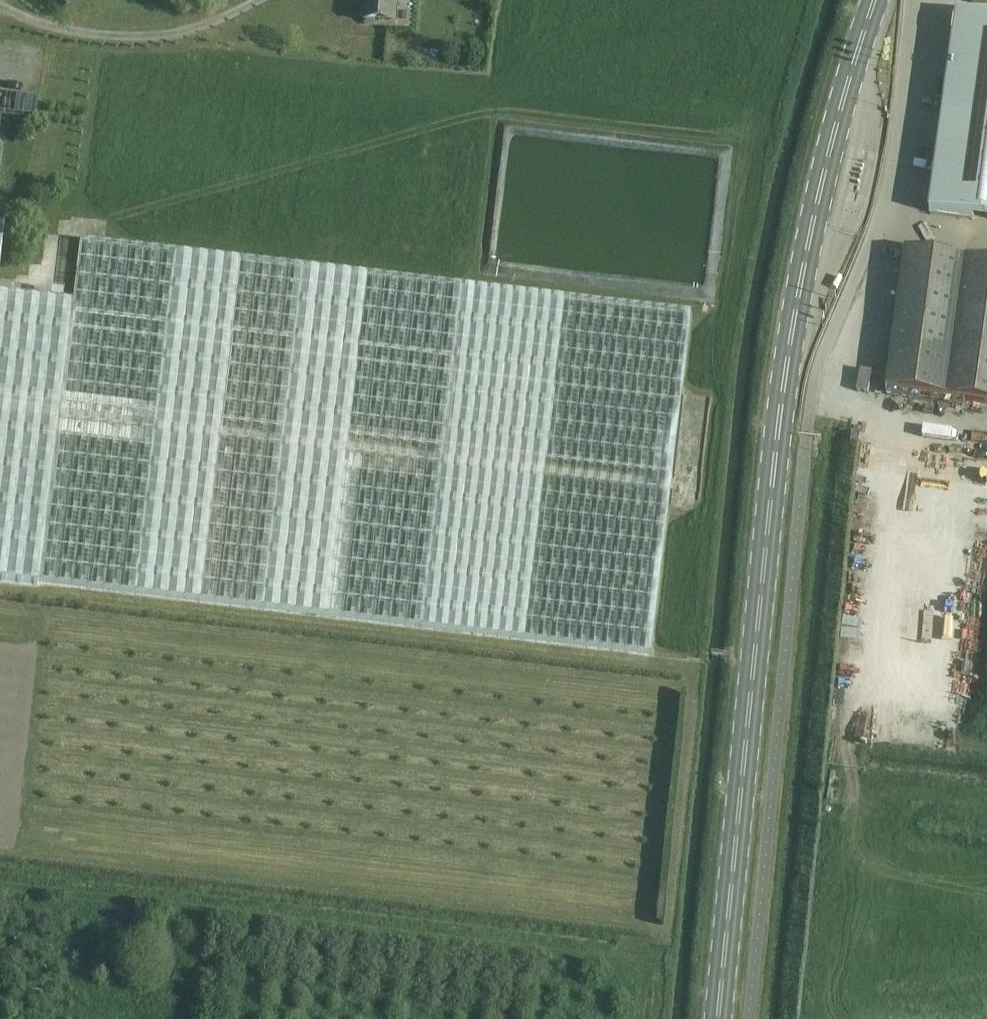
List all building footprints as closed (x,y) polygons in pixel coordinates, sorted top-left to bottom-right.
[(363,22),(396,24),(398,0),(365,0),(363,22)] [(958,13),(949,83),(938,81),(936,96),(947,97),(936,173),(931,211),(986,219),(986,17),(958,13)] [(36,102),(0,96),(0,118),(33,123),(36,102)] [(79,240),(71,303),(0,295),(0,578),(649,654),(691,313),(79,240)] [(886,388),(986,402),(986,261),(905,249),(886,388)] [(867,391),(872,370),(860,368),(856,389),(867,391)]
